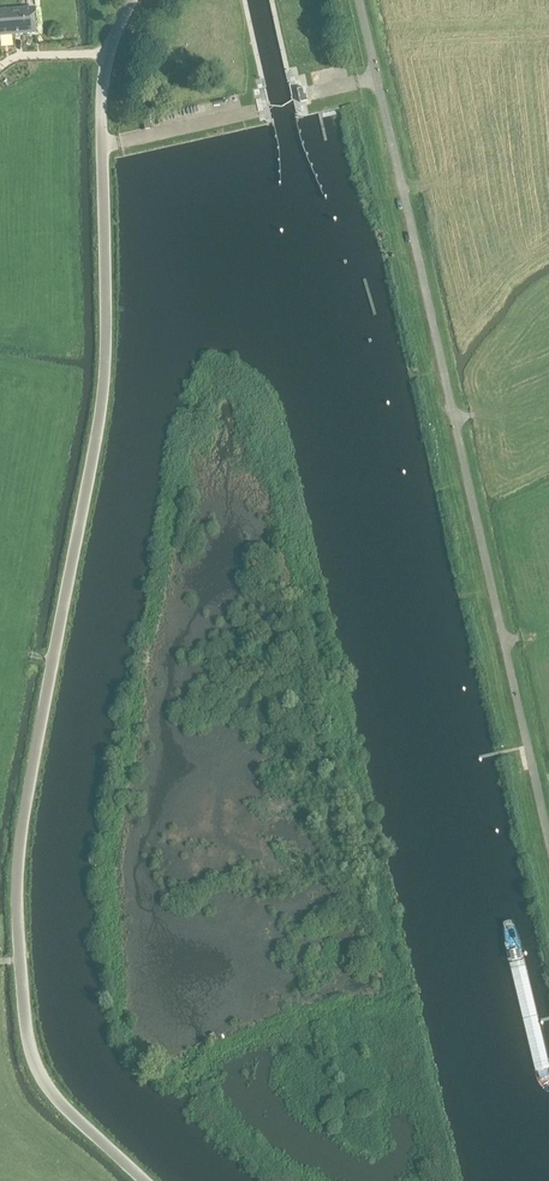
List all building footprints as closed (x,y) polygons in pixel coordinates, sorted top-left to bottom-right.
[(0,11),(0,37),(37,34),(35,8),(0,11)] [(330,96),(332,104),(346,102),(345,94),(330,96)] [(148,115),(141,116),(144,128),(151,127),(148,115)] [(201,407),(209,389),(195,383),(188,401),(201,407)]
